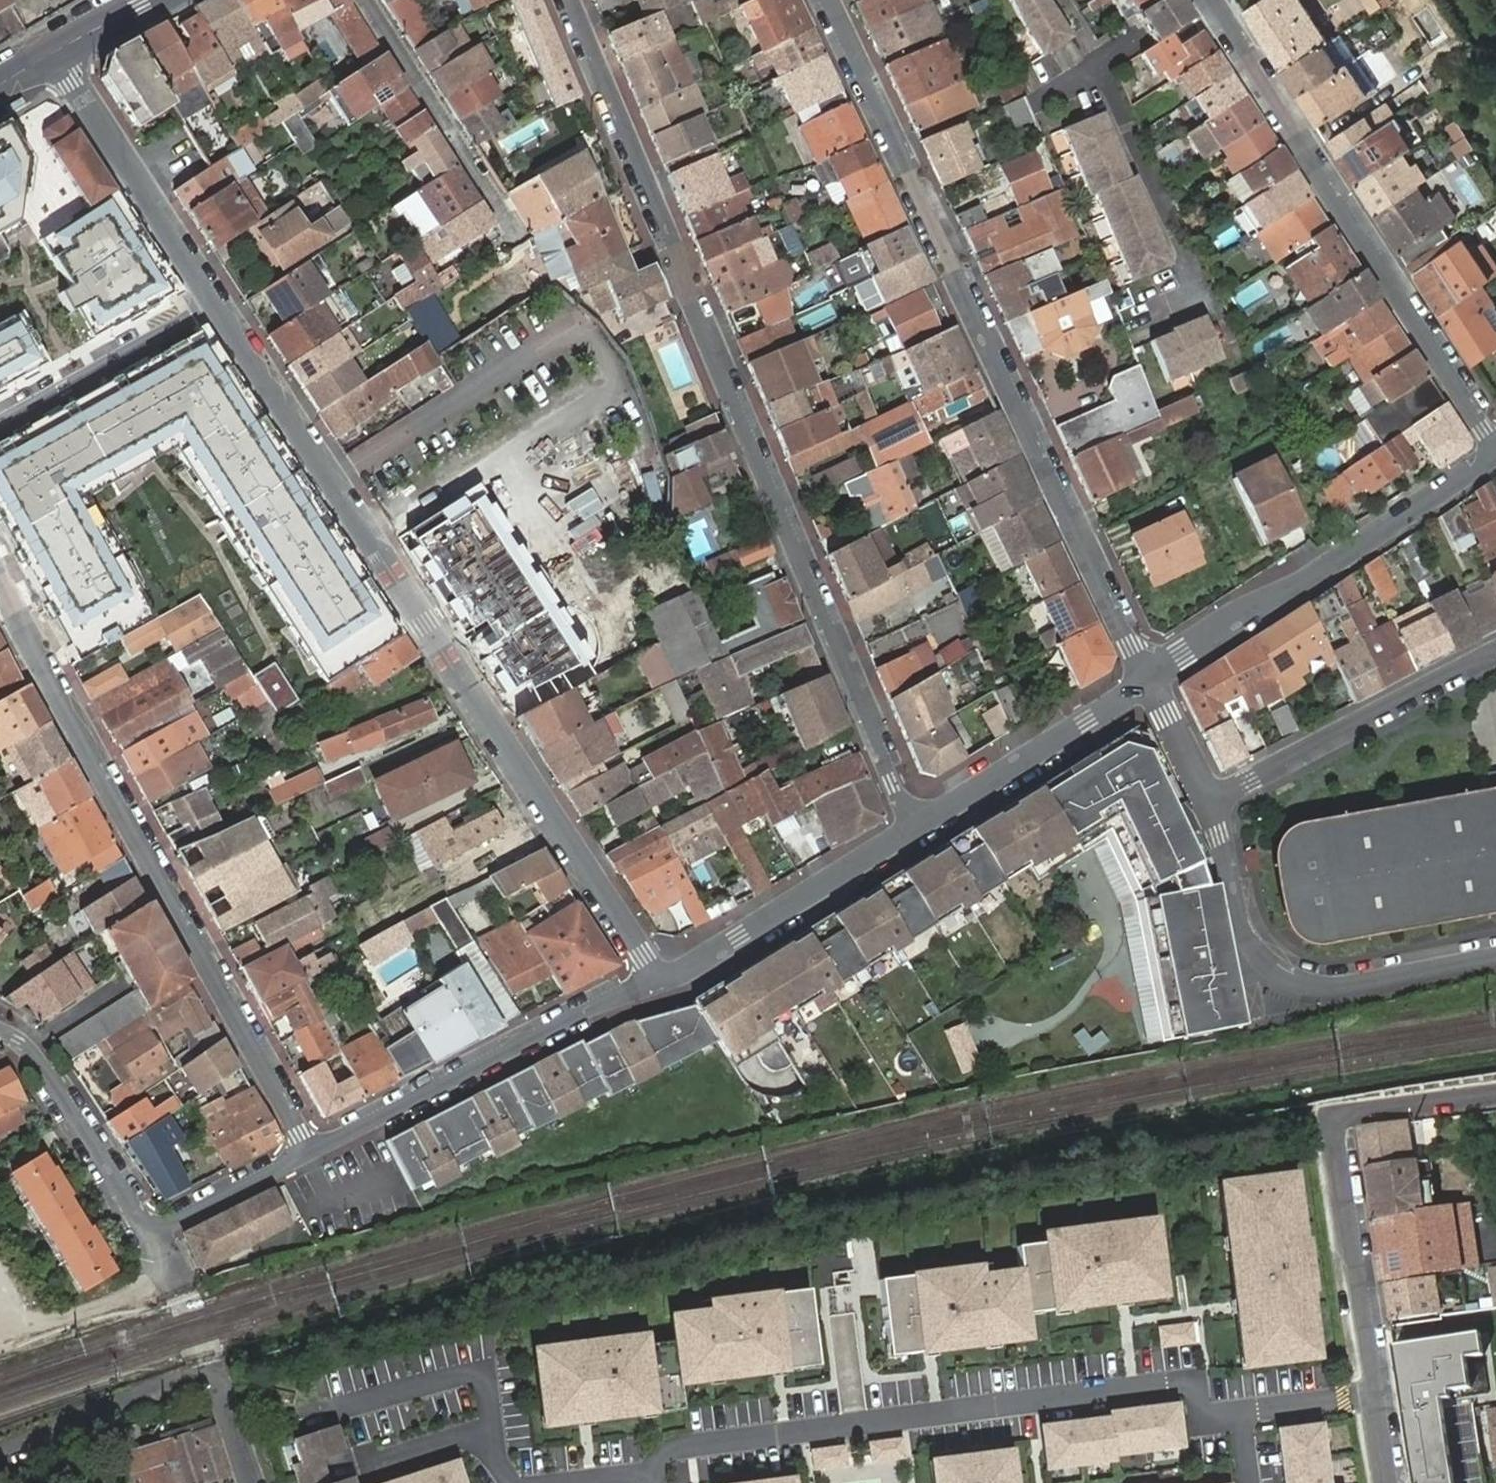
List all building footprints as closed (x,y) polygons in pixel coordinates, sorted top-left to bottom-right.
[(11,8),(10,5),(7,0),(0,0),(0,14),(11,8)] [(194,9),(225,58),(229,66),(244,58),(239,49),(246,45),(251,54),(254,59),(267,52),(264,47),(237,0),(212,0),(194,9)] [(264,47),(294,29),(277,0),(237,0),(264,47)] [(294,29),(302,43),(307,39),(302,33),(330,16),(334,22),(357,62),(325,82),(331,92),(385,58),(349,0),(277,0),(294,29)] [(388,5),(416,52),(439,38),(415,0),(396,0),(388,5)] [(541,0),(514,0),(506,6),(550,109),(582,99),(541,0)] [(652,1),(642,4),(648,21),(659,16),(691,3),(690,0),(654,0),(652,1)] [(691,3),(692,5),(700,26),(701,27),(743,8),(759,0),(731,0),(713,9),(708,0),(690,0),(691,3)] [(798,0),(759,0),(743,8),(764,53),(812,29),(798,0)] [(925,0),(860,0),(854,3),(867,31),(926,2),(925,0)] [(1023,31),(1042,59),(1071,39),(1053,11),(1044,0),(1007,0),(1023,31)] [(1087,3),(1093,11),(1109,0),(1092,0),(1087,3)] [(1127,21),(1136,16),(1126,0),(1113,0),(1127,21)] [(1136,16),(1161,0),(1126,0),(1136,16)] [(1136,16),(1157,46),(1195,21),(1182,0),(1161,0),(1136,16)] [(1245,12),(1283,72),(1329,42),(1302,0),(1263,0),(1245,12)] [(1376,12),(1384,7),(1380,0),(1368,0),(1376,12)] [(906,46),(939,29),(926,2),(867,31),(880,60),(906,46)] [(700,26),(692,5),(678,11),(687,32),(700,26)] [(1384,24),(1392,19),(1384,7),(1376,12),(1384,24)] [(194,9),(166,24),(195,74),(225,58),(194,9)] [(302,33),(307,39),(334,22),(330,16),(302,33)] [(648,21),(610,36),(622,63),(662,46),(657,35),(665,30),(659,16),(648,21)] [(467,30),(464,23),(439,38),(416,52),(432,76),(469,53),(459,34),(467,30)] [(134,41),(175,110),(184,125),(213,106),(203,90),(195,74),(166,24),(134,41)] [(826,59),(812,29),(764,53),(750,59),(757,72),(762,70),(769,67),(773,76),(766,79),(769,86),(826,59)] [(1215,51),(1204,33),(1173,53),(1179,62),(1171,68),(1176,77),(1215,51)] [(1300,96),(1353,62),(1337,37),(1329,42),(1283,72),(1300,96)] [(120,107),(137,134),(175,110),(134,41),(112,55),(104,83),(115,100),(122,96),(127,102),(120,107)] [(662,46),(622,63),(640,109),(687,91),(690,89),(670,43),(662,46)] [(239,49),(244,58),(251,54),(246,45),(239,49)] [(932,45),(910,56),(885,68),(903,107),(950,86),(932,45)] [(906,46),(880,60),(885,68),(910,56),(906,46)] [(475,49),(469,53),(432,76),(446,99),(483,76),(490,72),(475,49)] [(1176,77),(1171,81),(1173,86),(1176,84),(1184,79),(1194,96),(1230,74),(1215,51),(1176,77)] [(1164,59),(1171,68),(1179,62),(1173,53),(1164,59)] [(1006,103),(1023,94),(1013,57),(1002,62),(1011,84),(999,89),(1006,103)] [(225,58),(195,74),(203,90),(232,71),(229,66),(225,58)] [(406,90),(385,58),(331,92),(327,94),(348,127),(380,107),(406,90)] [(843,96),(826,59),(769,86),(772,92),(781,88),(795,117),(796,117),(843,96)] [(1011,84),(1002,62),(989,68),(999,89),(1011,84)] [(1369,87),(1353,62),(1300,96),(1320,127),(1369,95),(1366,89),(1369,87)] [(769,67),(762,70),(766,79),(773,76),(769,67)] [(1245,96),(1230,74),(1194,96),(1209,118),(1245,96)] [(291,96),(301,112),(327,94),(331,92),(325,82),(322,76),(291,96)] [(483,76),(446,99),(460,122),(491,104),(498,99),(483,76)] [(1176,84),(1187,101),(1194,96),(1184,79),(1176,84)] [(962,80),(950,86),(903,107),(916,135),(975,108),(962,80)] [(227,90),(243,116),(251,111),(236,84),(227,90)] [(431,131),(406,90),(380,107),(405,148),(411,145),(431,131)] [(687,91),(640,109),(652,138),(691,123),(698,120),(687,91)] [(1035,121),(1023,94),(1006,103),(1015,128),(1035,121)] [(115,100),(120,107),(127,102),(122,96),(115,100)] [(301,112),(291,96),(276,105),(286,121),(292,117),(301,112)] [(843,96),(796,117),(801,127),(800,127),(817,165),(829,160),(865,143),(843,96)] [(1194,96),(1187,101),(1201,124),(1209,118),(1194,96)] [(1209,118),(1201,124),(1203,128),(1208,124),(1219,144),(1215,146),(1217,149),(1223,146),(1261,121),(1245,96),(1209,118)] [(476,148),(514,125),(505,110),(498,115),(491,104),(460,122),(476,148)] [(1339,157),(1394,121),(1385,106),(1329,142),(1339,157)] [(117,196),(67,114),(39,131),(91,211),(117,196)] [(1104,115),(1064,132),(1093,198),(1097,196),(1134,283),(1175,266),(1137,178),(1132,180),(1104,115)] [(229,132),(237,148),(269,133),(261,116),(229,132)] [(286,121),(280,125),(293,147),(300,158),(314,149),(292,117),(286,121)] [(1403,123),(1400,117),(1394,121),(1398,126),(1403,123)] [(1475,149),(1469,139),(1457,120),(1448,126),(1460,144),(1453,148),(1460,159),(1475,149)] [(1225,161),(1234,177),(1240,173),(1278,148),(1261,121),(1223,146),(1230,157),(1225,161)] [(1398,126),(1394,121),(1339,157),(1358,186),(1403,156),(1413,149),(1403,135),(1405,126),(1403,123),(1398,126)] [(8,122),(0,127),(0,236),(27,220),(30,160),(8,122)] [(691,123),(652,138),(664,166),(701,151),(691,123)] [(962,123),(926,140),(936,162),(930,165),(941,187),(978,170),(964,141),(968,139),(962,123)] [(1208,124),(1203,128),(1215,146),(1219,144),(1208,124)] [(455,168),(431,131),(411,145),(418,155),(401,166),(407,175),(411,172),(422,189),(455,168)] [(829,160),(848,200),(852,198),(885,184),(865,143),(829,160)] [(1030,152),(1028,147),(997,162),(1000,167),(1018,206),(1060,187),(1063,186),(1058,174),(1043,182),(1030,152)] [(1278,257),(1281,260),(1310,241),(1330,228),(1293,172),(1278,148),(1240,173),(1254,198),(1243,205),(1278,257)] [(705,161),(701,151),(664,166),(669,176),(705,161)] [(175,193),(188,214),(243,178),(246,177),(240,168),(245,164),(237,153),(210,170),(175,193)] [(506,196),(533,239),(551,229),(602,201),(582,155),(536,179),(506,196)] [(685,216),(740,193),(750,189),(744,174),(727,180),(717,156),(705,161),(669,176),(685,216)] [(1418,186),(1428,180),(1421,169),(1415,173),(1403,156),(1358,186),(1375,213),(1418,186)] [(477,203),(455,168),(422,189),(392,209),(399,218),(406,214),(422,203),(439,227),(477,203)] [(188,214),(213,252),(252,227),(267,217),(243,178),(188,214)] [(852,198),(872,245),(907,230),(885,184),(852,198)] [(1451,237),(1444,226),(1457,218),(1440,192),(1427,201),(1418,186),(1375,213),(1409,265),(1451,237)] [(1031,256),(1080,234),(1060,187),(1018,206),(987,221),(963,233),(984,278),(1031,256)] [(740,193),(685,216),(696,241),(742,222),(746,220),(743,213),(733,218),(729,208),(744,202),(740,193)] [(172,285),(117,196),(91,211),(43,241),(67,280),(69,283),(54,292),(84,340),(172,285)] [(762,206),(765,212),(773,209),(782,205),(779,198),(762,206)] [(794,200),(782,205),(789,219),(799,214),(794,200)] [(563,250),(574,275),(623,254),(602,201),(551,229),(563,250)] [(422,203),(406,214),(421,239),(439,227),(422,203)] [(492,226),(477,203),(439,227),(421,239),(414,243),(427,262),(447,249),(450,253),(492,226)] [(267,217),(252,227),(271,258),(280,253),(288,267),(319,247),(347,229),(339,213),(305,233),(287,204),(267,217)] [(782,205),(773,209),(782,228),(791,224),(789,219),(782,205)] [(980,206),(956,219),(963,233),(987,221),(980,206)] [(742,222),(696,241),(704,262),(761,237),(759,230),(749,234),(742,222)] [(791,224),(782,228),(780,228),(793,257),(805,254),(791,224)] [(1359,274),(1330,228),(1310,241),(1316,250),(1288,268),(1292,275),(1300,269),(1318,300),(1359,274)] [(907,230),(872,245),(838,261),(837,261),(848,288),(871,277),(919,256),(907,230)] [(1495,276),(1495,267),(1482,246),(1466,256),(1453,236),(1451,237),(1409,265),(1442,315),(1485,284),(1495,276)] [(765,244),(761,237),(704,262),(716,288),(759,267),(758,264),(765,262),(758,246),(765,244)] [(414,243),(397,254),(418,289),(436,277),(427,262),(414,243)] [(812,260),(816,271),(837,261),(838,261),(833,250),(812,260)] [(280,253),(271,258),(279,272),(288,267),(280,253)] [(623,254),(574,275),(583,294),(591,292),(601,314),(614,308),(620,322),(667,302),(652,268),(633,276),(623,254)] [(932,284),(919,256),(871,277),(883,306),(932,284)] [(984,278),(994,300),(1042,278),(1038,272),(1029,277),(1023,267),(1034,263),(1031,256),(984,278)] [(309,263),(263,293),(285,326),(323,302),(331,296),(309,263)] [(1029,277),(1038,272),(1034,263),(1023,267),(1029,277)] [(780,265),(769,269),(779,287),(788,284),(780,265)] [(762,273),(759,267),(716,288),(727,315),(771,295),(770,291),(779,287),(769,269),(762,273)] [(1292,275),(1311,304),(1314,302),(1318,300),(1300,269),(1292,275)] [(1378,302),(1359,274),(1318,300),(1314,302),(1331,332),(1378,302)] [(1006,325),(1057,301),(1046,276),(1042,278),(994,300),(1006,325)] [(418,289),(399,301),(407,314),(429,300),(444,290),(436,277),(418,289)] [(1093,328),(1080,301),(1107,288),(1103,279),(1057,301),(1006,325),(1022,360),(1043,350),(1052,346),(1055,355),(1064,358),(1085,349),(1093,328)] [(1241,310),(1269,294),(1260,280),(1233,296),(1241,310)] [(1474,365),(1495,351),(1495,350),(1495,301),(1485,284),(1442,315),(1474,365)] [(357,314),(342,289),(331,296),(323,302),(339,326),(357,314)] [(939,335),(940,335),(922,294),(870,315),(873,323),(887,318),(894,333),(902,351),(939,335)] [(429,300),(407,314),(428,348),(435,361),(459,346),(429,300)] [(285,326),(269,336),(288,367),(343,332),(339,326),(323,302),(285,326)] [(1378,302),(1331,332),(1341,348),(1323,360),(1329,369),(1348,357),(1394,328),(1378,302)] [(804,325),(829,322),(828,309),(803,312),(804,325)] [(52,363),(23,310),(0,322),(0,391),(52,363)] [(1176,334),(1154,343),(1171,384),(1226,360),(1208,317),(1175,331),(1176,334)] [(894,333),(887,318),(873,323),(880,340),(894,333)] [(795,343),(786,320),(737,340),(747,363),(795,343)] [(0,441),(0,528),(75,664),(120,639),(153,622),(83,496),(174,449),(324,686),(402,635),(206,328),(0,441)] [(343,332),(288,367),(319,415),(368,384),(352,359),(363,351),(349,328),(343,332)] [(1412,355),(1394,328),(1348,357),(1365,385),(1372,380),(1412,355)] [(974,372),(953,329),(940,335),(939,335),(902,351),(888,357),(879,361),(878,362),(884,375),(901,367),(910,363),(919,387),(911,390),(902,394),(907,403),(974,372)] [(809,338),(795,343),(747,363),(765,406),(816,387),(808,366),(819,361),(809,338)] [(678,340),(658,348),(675,389),(695,381),(678,340)] [(1043,350),(1055,355),(1052,346),(1043,350)] [(319,415),(336,441),(399,402),(396,395),(439,367),(435,361),(428,348),(368,384),(319,415)] [(863,353),(851,359),(856,371),(868,366),(863,353)] [(1428,379),(1412,355),(1372,380),(1387,405),(1428,379)] [(1266,362),(1257,367),(1261,377),(1270,371),(1266,362)] [(910,363),(901,367),(911,390),(919,387),(910,363)] [(1153,394),(1140,366),(1110,380),(1105,388),(1112,400),(1055,428),(1069,460),(1120,435),(1145,422),(1161,414),(1153,394)] [(986,397),(974,372),(907,403),(877,417),(864,423),(858,426),(863,439),(876,469),(894,460),(929,444),(918,419),(933,412),(939,422),(979,403),(980,399),(986,397)] [(1443,404),(1428,379),(1387,405),(1366,419),(1382,445),(1443,404)] [(816,387),(765,406),(775,431),(776,433),(835,405),(826,383),(816,387)] [(864,391),(853,397),(864,423),(877,417),(864,391)] [(1132,485),(1115,449),(1124,444),(1150,433),(1164,427),(1163,422),(1196,407),(1192,399),(1161,414),(1145,422),(1120,435),(1069,460),(1091,505),(1132,485)] [(835,405),(776,433),(787,459),(849,431),(838,403),(835,405)] [(1443,404),(1382,445),(1401,474),(1415,465),(1404,448),(1419,439),(1439,470),(1466,453),(1469,444),(1443,404)] [(1014,459),(994,415),(966,428),(974,445),(986,473),(1014,459)] [(721,432),(715,417),(685,429),(687,436),(691,446),(721,432)] [(849,431),(787,459),(792,471),(863,439),(858,426),(849,431)] [(734,463),(721,432),(691,446),(675,452),(666,457),(674,480),(671,509),(697,497),(692,482),(734,463)] [(691,446),(687,436),(671,444),(675,452),(691,446)] [(1304,443),(1293,449),(1299,462),(1311,454),(1304,443)] [(971,481),(986,473),(974,445),(958,452),(971,481)] [(1401,474),(1382,445),(1340,474),(1354,498),(1366,490),(1369,493),(1401,474)] [(877,471),(860,479),(822,496),(824,499),(844,490),(848,500),(859,502),(864,514),(857,521),(864,538),(878,530),(915,511),(915,510),(894,460),(876,469),(877,471)] [(1234,483),(1265,545),(1306,525),(1275,461),(1234,483)] [(818,485),(822,496),(860,479),(855,468),(818,485)] [(1354,498),(1340,474),(1333,479),(1348,502),(1354,498)] [(1333,479),(1320,488),(1335,511),(1348,502),(1333,479)] [(1481,559),(1484,564),(1495,558),(1495,497),(1489,483),(1475,492),(1480,503),(1486,515),(1470,522),(1481,547),(1488,544),(1492,553),(1481,559)] [(1320,488),(1313,492),(1325,518),(1335,511),(1320,488)] [(1036,504),(1029,489),(998,505),(1006,520),(1036,504)] [(481,495),(410,539),(516,711),(587,667),(481,495)] [(921,510),(935,541),(950,534),(936,503),(921,510)] [(1486,515),(1480,503),(1465,510),(1470,522),(1486,515)] [(1036,504),(1006,520),(991,528),(1011,569),(1026,560),(1055,545),(1036,504)] [(1455,506),(1440,516),(1454,542),(1469,534),(1455,506)] [(1153,586),(1202,563),(1180,515),(1131,536),(1153,586)] [(991,528),(982,533),(1003,573),(1011,569),(991,528)] [(864,538),(828,556),(848,604),(902,575),(899,570),(884,578),(876,564),(892,555),(878,530),(864,538)] [(1396,547),(1404,564),(1417,559),(1407,539),(1396,547)] [(773,557),(767,540),(734,554),(736,558),(741,570),(773,557)] [(1476,549),(1481,559),(1492,553),(1488,544),(1481,547),(1476,549)] [(1075,587),(1055,545),(1026,560),(1043,602),(1075,587)] [(907,558),(912,570),(921,566),(934,558),(930,548),(907,558)] [(899,570),(892,555),(876,564),(884,578),(899,570)] [(934,558),(921,566),(929,588),(948,579),(938,556),(934,558)] [(741,570),(736,558),(704,570),(710,583),(741,570)] [(1376,559),(1362,568),(1378,598),(1392,592),(1376,559)] [(1417,559),(1404,564),(1415,585),(1426,579),(1417,559)] [(902,575),(848,604),(856,625),(929,588),(921,566),(912,570),(902,575)] [(1349,621),(1383,688),(1415,672),(1390,623),(1375,631),(1348,577),(1332,588),(1349,621)] [(803,626),(784,583),(744,599),(757,630),(720,646),(694,590),(686,594),(645,611),(659,644),(657,645),(675,681),(696,672),(803,626)] [(1476,640),(1495,630),(1495,589),(1493,584),(1487,587),(1489,592),(1470,601),(1467,597),(1458,602),(1476,640)] [(1075,587),(1043,602),(1042,603),(1062,643),(1094,627),(1075,587)] [(1487,587),(1467,597),(1470,601),(1489,592),(1487,587)] [(956,598),(959,604),(965,619),(981,612),(972,590),(956,598)] [(1425,605),(1450,654),(1476,640),(1458,602),(1453,592),(1432,602),(1429,598),(1423,601),(1425,605)] [(1319,596),(1306,605),(1318,631),(1332,624),(1319,596)] [(180,651),(219,629),(199,597),(162,617),(155,621),(121,639),(130,654),(165,635),(176,654),(180,651)] [(1306,605),(1254,638),(1281,696),(1302,686),(1294,669),(1321,652),(1330,670),(1336,667),(1324,643),(1318,631),(1306,605)] [(1390,623),(1415,672),(1450,654),(1425,605),(1390,622),(1390,623)] [(1383,688),(1349,621),(1339,627),(1348,647),(1338,651),(1337,652),(1333,644),(1335,643),(1333,639),(1324,643),(1336,667),(1353,704),(1383,688)] [(722,722),(757,704),(745,677),(800,654),(813,685),(825,680),(803,626),(696,672),(717,724),(722,722)] [(1110,662),(1094,627),(1062,643),(1056,646),(1079,691),(1107,674),(1110,662)] [(245,671),(230,645),(219,629),(180,651),(188,665),(201,657),(214,681),(192,693),(196,700),(217,687),(245,671)] [(371,685),(416,658),(402,635),(324,686),(274,717),(282,730),(368,676),(371,685)] [(977,649),(973,638),(960,645),(965,654),(965,656),(975,650),(977,649)] [(1254,638),(1220,660),(1244,707),(1266,696),(1271,707),(1283,701),(1281,696),(1254,638)] [(965,654),(960,645),(941,656),(946,665),(965,654)] [(176,654),(165,660),(173,673),(188,665),(180,651),(176,654)] [(20,684),(2,652),(0,653),(0,695),(20,684)] [(911,655),(876,673),(889,701),(933,675),(927,664),(922,654),(914,658),(911,655)] [(944,668),(947,667),(946,665),(941,656),(927,664),(933,675),(938,672),(944,668)] [(173,673),(165,660),(127,682),(91,702),(115,745),(190,704),(173,673)] [(1244,707),(1220,660),(1178,687),(1222,773),(1247,759),(1230,727),(1249,717),(1244,707)] [(91,702),(127,682),(118,666),(83,687),(91,702)] [(265,702),(245,671),(217,687),(226,703),(237,698),(246,713),(265,702)] [(938,672),(889,701),(920,774),(940,779),(970,761),(948,722),(955,714),(938,672)] [(1009,728),(1011,732),(1024,724),(1003,677),(990,683),(1009,728)] [(813,685),(783,697),(801,743),(742,769),(722,722),(717,724),(694,735),(695,738),(701,752),(719,795),(743,782),(745,781),(768,771),(812,751),(847,731),(825,680),(813,685)] [(675,681),(659,688),(677,726),(693,719),(675,681)] [(47,724),(26,687),(0,701),(0,751),(47,724)] [(575,691),(518,722),(541,754),(593,725),(575,691)] [(1266,696),(1244,707),(1249,717),(1250,718),(1271,707),(1266,696)] [(274,717),(265,702),(246,713),(266,748),(286,736),(282,730),(274,717)] [(355,751),(433,720),(426,702),(317,743),(322,756),(352,745),(355,751)] [(1271,716),(1282,741),(1297,733),(1286,708),(1271,716)] [(195,743),(203,738),(190,715),(120,755),(133,778),(195,743)] [(593,725),(541,754),(560,788),(603,765),(621,755),(602,720),(593,725)] [(34,782),(69,763),(47,724),(0,751),(0,766),(9,782),(17,778),(22,788),(34,782)] [(1151,749),(1143,735),(1129,730),(1117,738),(1151,749)] [(560,788),(582,821),(634,791),(701,752),(695,738),(644,764),(646,770),(626,778),(621,768),(608,774),(603,765),(560,788)] [(1243,1026),(1216,884),(1204,887),(1184,891),(1178,873),(1196,864),(1205,859),(1151,749),(1117,738),(1038,786),(1073,842),(1096,827),(1134,901),(1161,1041),(1243,1026)] [(208,765),(195,743),(133,778),(146,801),(208,765)] [(392,819),(470,782),(454,746),(376,784),(392,819)] [(685,801),(692,812),(707,805),(719,795),(701,752),(634,791),(645,809),(682,790),(677,777),(680,775),(690,798),(685,801)] [(796,815),(814,805),(867,779),(859,759),(852,763),(848,754),(836,759),(837,762),(829,767),(828,763),(821,767),(824,774),(784,792),(796,815)] [(34,782),(56,819),(89,799),(69,763),(34,782)] [(365,782),(358,767),(335,778),(342,792),(365,782)] [(273,806),(324,783),(317,770),(290,781),(267,793),(273,806)] [(768,771),(745,781),(772,828),(788,820),(776,796),(771,786),(774,783),(768,771)] [(1489,788),(1305,822),(1294,826),(1288,831),(1281,841),(1278,852),(1281,864),(1290,915),(1292,927),(1297,934),(1307,940),(1314,944),(1325,945),(1495,914),(1495,772),(1487,773),(1489,788)] [(335,778),(324,783),(330,798),(342,792),(335,778)] [(831,850),(844,846),(885,821),(867,779),(814,805),(831,850)] [(719,795),(707,805),(727,847),(746,878),(756,896),(773,888),(739,825),(760,813),(743,782),(719,795)] [(719,984),(692,1001),(734,1068),(751,1057),(742,1043),(1028,866),(1037,881),(1080,854),(1073,842),(1038,786),(1011,803),(1013,806),(997,815),(995,813),(943,846),(944,848),(928,858),(926,856),(873,889),(874,892),(860,901),(858,898),(804,932),(806,934),(789,944),(788,942),(735,975),(736,977),(720,987),(719,984)] [(165,836),(174,851),(192,843),(206,837),(204,834),(221,826),(210,801),(212,799),(207,787),(171,801),(175,808),(181,806),(189,825),(183,828),(165,836)] [(788,820),(792,818),(796,815),(784,792),(776,796),(788,820)] [(56,819),(37,832),(62,872),(112,841),(89,799),(56,819)] [(1011,803),(995,813),(997,815),(1013,806),(1011,803)] [(605,857),(618,876),(620,874),(672,849),(683,868),(727,847),(707,805),(692,812),(605,857)] [(175,808),(183,828),(189,825),(181,806),(175,808)] [(203,863),(185,872),(198,895),(215,885),(230,913),(213,923),(220,934),(290,897),(247,818),(206,837),(192,843),(203,863)] [(788,820),(772,828),(778,838),(797,828),(792,818),(788,820)] [(372,855),(395,843),(388,829),(365,840),(372,855)] [(354,846),(362,860),(372,855),(365,840),(354,846)] [(943,846),(926,856),(928,858),(944,848),(943,846)] [(672,849),(620,874),(642,909),(646,907),(651,916),(681,902),(696,929),(710,921),(683,868),(672,849)] [(555,871),(541,850),(524,859),(490,876),(498,890),(503,898),(555,871)] [(1204,887),(1196,864),(1178,873),(1184,891),(1204,887)] [(0,869),(0,881),(9,875),(4,866),(0,869)] [(576,904),(555,871),(503,898),(519,924),(527,935),(576,904)] [(480,881),(445,900),(453,912),(498,890),(490,876),(480,881)] [(148,905),(133,878),(80,910),(94,935),(148,905)] [(730,887),(738,905),(756,896),(746,878),(730,887)] [(260,958),(334,919),(324,901),(329,898),(326,893),(330,891),(324,879),(323,880),(309,887),(314,896),(255,926),(245,932),(253,945),(260,958)] [(46,883),(22,897),(30,911),(54,897),(46,883)] [(873,889),(858,898),(860,901),(874,892),(873,889)] [(457,953),(473,943),(453,912),(445,900),(429,908),(439,924),(457,953)] [(551,975),(564,995),(617,967),(576,904),(527,935),(528,938),(551,975)] [(104,934),(118,959),(136,990),(54,1041),(66,1060),(101,1038),(145,1010),(190,981),(148,906),(104,934)] [(429,908),(404,921),(412,935),(413,937),(439,924),(429,908)] [(412,935),(404,921),(359,945),(361,949),(367,958),(412,935)] [(483,943),(491,957),(528,938),(527,935),(519,924),(483,943)] [(317,932),(240,971),(249,988),(305,959),(302,953),(288,960),(286,955),(303,946),(305,943),(319,936),(317,932)] [(804,932),(788,942),(789,944),(806,934),(804,932)] [(95,939),(109,964),(118,959),(104,934),(95,939)] [(511,994),(551,975),(528,938),(491,957),(488,958),(511,994)] [(58,963),(47,941),(33,950),(34,952),(22,961),(35,979),(44,973),(51,966),(58,963)] [(502,1026),(520,1017),(473,943),(457,953),(465,966),(502,1026)] [(254,962),(246,949),(232,956),(239,969),(254,962)] [(26,1006),(40,1026),(98,988),(73,952),(58,963),(44,973),(35,979),(6,998),(17,1013),(26,1006)] [(307,964),(305,959),(249,988),(259,1005),(304,981),(329,967),(331,966),(328,961),(313,969),(310,969),(297,975),(294,971),(307,964)] [(476,1040),(502,1026),(465,966),(441,981),(446,989),(476,1040)] [(735,975),(719,984),(720,987),(736,977),(735,975)] [(324,1021),(304,981),(259,1005),(268,1022),(287,1013),(298,1035),(320,1022),(324,1021)] [(222,1040),(213,1023),(209,1026),(186,988),(146,1012),(156,1029),(162,1040),(174,1060),(186,1053),(182,1046),(183,1039),(177,1030),(185,1025),(202,1053),(222,1040)] [(431,1063),(476,1040),(446,989),(403,1017),(431,1063)] [(560,1119),(579,1110),(606,1096),(608,1101),(637,1086),(654,1077),(719,1045),(695,1005),(626,1028),(609,1037),(608,1036),(584,1048),(581,1044),(556,1057),(557,1058),(532,1070),(532,1069),(482,1094),(483,1095),(471,1101),(471,1100),(422,1124),(423,1125),(411,1131),(411,1130),(386,1143),(411,1193),(429,1184),(432,1190),(458,1177),(454,1171),(466,1165),(470,1171),(480,1166),(477,1159),(489,1153),(492,1160),(518,1147),(515,1140),(531,1132),(532,1134),(560,1119)] [(146,1012),(145,1010),(101,1038),(112,1054),(103,1059),(122,1087),(113,1094),(113,1098),(113,1101),(113,1104),(114,1106),(114,1109),(115,1110),(147,1089),(162,1079),(173,1072),(166,1060),(150,1034),(156,1029),(146,1012)] [(400,1079),(431,1063),(403,1017),(372,1034),(376,1040),(400,1079)] [(336,1052),(320,1022),(298,1035),(295,1036),(311,1065),(336,1052)] [(961,1072),(978,1067),(968,1025),(950,1029),(961,1072)] [(1090,1056),(1108,1041),(1101,1031),(1092,1039),(1083,1027),(1073,1035),(1090,1056)] [(376,1040),(372,1034),(353,1045),(357,1051),(376,1040)] [(239,1069),(222,1040),(202,1053),(192,1059),(180,1068),(198,1096),(239,1069)] [(363,1098),(400,1079),(376,1040),(357,1051),(353,1045),(340,1052),(341,1054),(341,1055),(363,1098)] [(186,1053),(174,1060),(180,1068),(192,1059),(187,1053),(186,1053)] [(322,1119),(363,1098),(341,1055),(299,1078),(322,1119)] [(13,1107),(24,1102),(8,1071),(0,1075),(0,1132),(13,1126),(6,1112),(13,1107)] [(122,1144),(164,1117),(178,1108),(167,1091),(169,1090),(162,1079),(147,1089),(149,1094),(108,1122),(122,1144)] [(234,1119),(253,1156),(279,1142),(249,1087),(225,1101),(234,1119)] [(208,1133),(234,1119),(225,1101),(222,1097),(196,1111),(208,1133)] [(21,1122),(13,1107),(6,1112),(13,1126),(21,1122)] [(160,1202),(187,1189),(179,1172),(168,1150),(179,1144),(164,1117),(122,1144),(160,1202)] [(226,1169),(253,1156),(234,1119),(208,1133),(216,1149),(226,1169)] [(1356,1130),(1363,1172),(1412,1165),(1405,1124),(1356,1130)] [(1480,1156),(1478,1139),(1468,1140),(1470,1157),(1480,1156)] [(12,1175),(48,1232),(78,1215),(68,1200),(71,1198),(53,1169),(50,1171),(41,1157),(12,1175)] [(1433,1213),(1425,1163),(1414,1165),(1421,1214),(1433,1213)] [(1421,1214),(1414,1165),(1412,1165),(1363,1172),(1370,1215),(1371,1222),(1421,1214)] [(1290,1176),(1280,1177),(1281,1190),(1291,1188),(1290,1176)] [(1228,1197),(1218,1198),(1223,1241),(1228,1240),(1230,1252),(1225,1252),(1232,1301),(1237,1301),(1238,1314),(1233,1314),(1239,1357),(1249,1355),(1250,1368),(1304,1361),(1303,1348),(1313,1347),(1307,1305),(1302,1305),(1301,1296),(1309,1294),(1302,1240),(1294,1241),(1293,1231),(1297,1231),(1291,1188),(1281,1190),(1280,1177),(1226,1185),(1228,1197)] [(1226,1185),(1216,1186),(1218,1198),(1228,1197),(1226,1185)] [(184,1235),(201,1269),(289,1226),(273,1190),(184,1235)] [(1475,1265),(1467,1209),(1466,1208),(1433,1213),(1371,1222),(1375,1247),(1402,1243),(1407,1276),(1464,1267),(1466,1267),(1475,1265)] [(67,1263),(100,1243),(91,1228),(88,1230),(78,1215),(48,1232),(67,1263)] [(911,1278),(876,1282),(885,1348),(899,1346),(900,1357),(921,1355),(920,1350),(932,1349),(932,1353),(983,1347),(983,1342),(994,1341),(995,1345),(1009,1343),(1008,1333),(1024,1331),(1022,1316),(1020,1306),(1036,1305),(1038,1315),(1052,1313),(1051,1308),(1062,1307),(1063,1311),(1114,1304),(1113,1300),(1125,1299),(1125,1303),(1146,1300),(1145,1289),(1159,1288),(1151,1222),(1116,1227),(1116,1234),(1107,1236),(1106,1228),(1051,1235),(1053,1244),(1042,1246),(1013,1249),(1016,1274),(987,1278),(976,1279),(975,1270),(921,1277),(922,1285),(913,1286),(911,1278)] [(1116,1227),(1106,1228),(1107,1236),(1116,1234),(1116,1227)] [(1297,1231),(1293,1231),(1294,1241),(1302,1240),(1301,1231),(1297,1231)] [(1051,1235),(1041,1237),(1042,1246),(1053,1244),(1051,1235)] [(108,1256),(100,1243),(67,1263),(85,1292),(115,1273),(105,1258),(108,1256)] [(1407,1276),(1402,1243),(1375,1247),(1380,1280),(1407,1276)] [(986,1269),(975,1270),(976,1279),(987,1278),(986,1269)] [(1427,1276),(1381,1284),(1387,1321),(1433,1314),(1427,1276)] [(921,1277),(911,1278),(913,1286),(922,1285),(921,1277)] [(1159,1288),(1145,1289),(1146,1300),(1161,1299),(1159,1288)] [(532,1352),(541,1417),(555,1416),(556,1427),(577,1424),(577,1419),(588,1418),(589,1423),(640,1416),(639,1412),(651,1410),(651,1414),(665,1413),(664,1403),(679,1401),(678,1386),(676,1376),(692,1374),(693,1384),(708,1382),(707,1378),(719,1376),(719,1381),(770,1374),(770,1369),(781,1368),(781,1373),(802,1370),(800,1358),(815,1357),(806,1292),(771,1297),(772,1304),(763,1306),(762,1298),(708,1305),(709,1314),(698,1315),(669,1319),(672,1344),(643,1347),(633,1349),(631,1340),(577,1347),(578,1354),(568,1356),(568,1348),(532,1352)] [(1310,1304),(1309,1294),(1301,1296),(1302,1305),(1307,1305),(1310,1304)] [(771,1297),(762,1298),(763,1306),(772,1304),(771,1297)] [(708,1305),(697,1306),(698,1315),(709,1314),(708,1305)] [(1036,1305),(1020,1306),(1022,1316),(1038,1315),(1036,1305)] [(1189,1326),(1155,1330),(1158,1350),(1191,1345),(1189,1326)] [(1024,1331),(1008,1333),(1009,1343),(1025,1341),(1024,1331)] [(1391,1345),(1412,1482),(1452,1482),(1439,1401),(1449,1399),(1448,1392),(1469,1389),(1465,1360),(1483,1357),(1479,1332),(1391,1345)] [(642,1338),(631,1340),(633,1349),(643,1347),(642,1338)] [(899,1346),(885,1348),(886,1359),(900,1357),(899,1346)] [(577,1347),(568,1348),(568,1356),(578,1354),(577,1347)] [(1313,1347),(1303,1348),(1304,1361),(1314,1360),(1313,1347)] [(1249,1355),(1239,1357),(1240,1369),(1250,1368),(1249,1355)] [(815,1357),(800,1358),(802,1370),(816,1368),(815,1357)] [(692,1374),(676,1376),(678,1386),(693,1384),(692,1374)] [(679,1401),(664,1403),(665,1413),(681,1411),(679,1401)] [(1107,1419),(1039,1428),(1045,1472),(1114,1463),(1113,1458),(1182,1450),(1176,1405),(1107,1414),(1107,1419)] [(1486,1414),(1495,1471),(1495,1412),(1486,1414)] [(555,1416),(541,1417),(542,1428),(556,1427),(555,1416)] [(212,1429),(210,1421),(169,1435),(171,1443),(212,1429)] [(1275,1431),(1282,1482),(1327,1482),(1320,1425),(1275,1431)] [(123,1451),(141,1445),(135,1428),(117,1435),(123,1451)] [(227,1476),(212,1429),(171,1443),(125,1458),(133,1482),(208,1482),(227,1476)] [(326,1475),(321,1461),(344,1454),(336,1430),(292,1444),(301,1467),(293,1470),(297,1482),(329,1482),(326,1475)] [(844,1448),(810,1452),(813,1472),(846,1467),(844,1448)] [(1008,1454),(1000,1455),(1004,1482),(1012,1481),(1008,1454)] [(1012,1481),(1004,1482),(1000,1455),(937,1463),(940,1482),(1012,1482),(1012,1481)] [(457,1462),(424,1474),(396,1482),(464,1482),(457,1462)] [(930,1464),(932,1482),(940,1482),(937,1463),(930,1464)]
